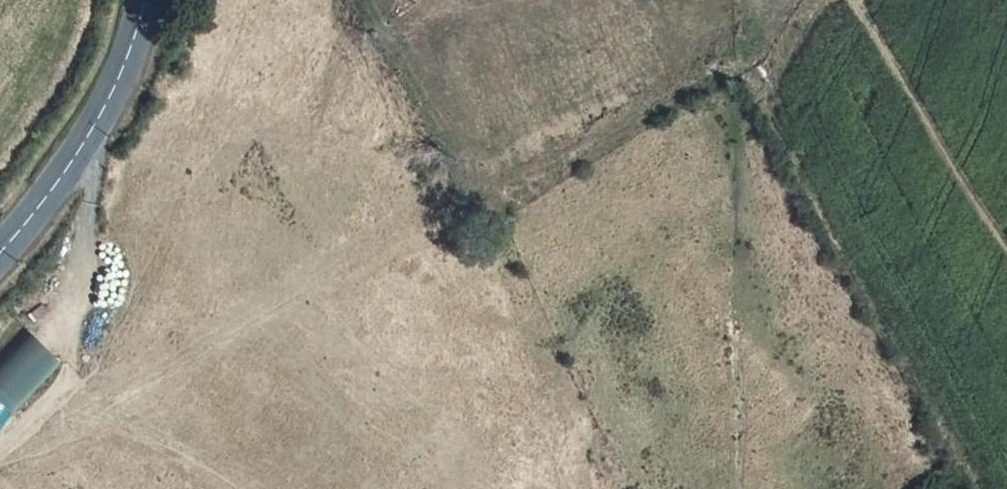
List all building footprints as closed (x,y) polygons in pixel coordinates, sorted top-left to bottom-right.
[(0,364),(0,421),(59,364),(30,335),(0,364)]
